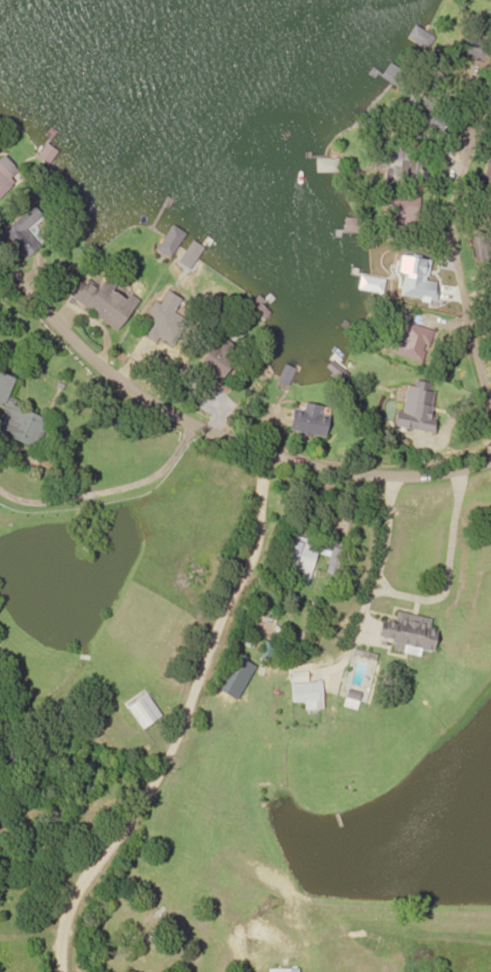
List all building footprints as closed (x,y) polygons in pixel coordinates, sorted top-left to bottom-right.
[(416,40),(425,48),(433,39),(424,31),(416,40)] [(490,60),(490,45),(467,37),(461,54),(490,64),(490,60)] [(430,125),(435,132),(448,123),(434,101),(409,118),(419,133),(430,125)] [(426,184),(428,169),(418,168),(420,153),(403,151),(404,142),(381,139),(378,168),(399,170),(398,181),(426,184)] [(38,156),(47,164),(58,154),(50,145),(38,156)] [(490,191),(490,152),(490,151),(481,188),(490,191)] [(336,172),(336,158),(317,158),(317,172),(336,172)] [(18,180),(0,162),(0,198),(18,180)] [(399,225),(418,217),(409,192),(390,199),(399,225)] [(3,232),(27,259),(41,247),(27,231),(42,217),(33,206),(3,232)] [(177,262),(188,270),(201,252),(190,244),(177,262)] [(119,330),(139,301),(107,279),(101,289),(82,276),(69,296),(119,330)] [(158,343),(164,331),(179,339),(188,321),(180,316),(188,301),(168,290),(144,335),(158,343)] [(263,318),(273,309),(259,295),(250,305),(263,318)] [(225,375),(224,372),(232,371),(229,348),(213,349),(214,355),(203,356),(205,378),(225,375)] [(295,368),(284,364),(276,386),(287,390),(295,368)] [(9,404),(19,378),(0,371),(0,403),(4,405),(0,415),(0,434),(39,449),(50,420),(9,404)] [(399,411),(397,427),(431,432),(437,387),(407,384),(404,411),(399,411)] [(294,409),(290,431),(326,438),(331,417),(321,415),(323,406),(305,403),(303,411),(294,409)] [(281,573),(310,581),(320,545),(291,537),(281,573)] [(338,549),(330,549),(330,573),(338,573),(338,549)] [(406,644),(436,650),(440,631),(430,629),(432,618),(397,611),(395,622),(383,620),(380,638),(394,640),(393,649),(404,652),(406,644)] [(308,672),(291,672),(291,701),(316,701),(316,706),(323,706),(323,682),(308,682),(308,672)] [(361,693),(348,689),(343,705),(357,709),(361,693)] [(127,707),(142,729),(162,716),(147,694),(127,707)]
